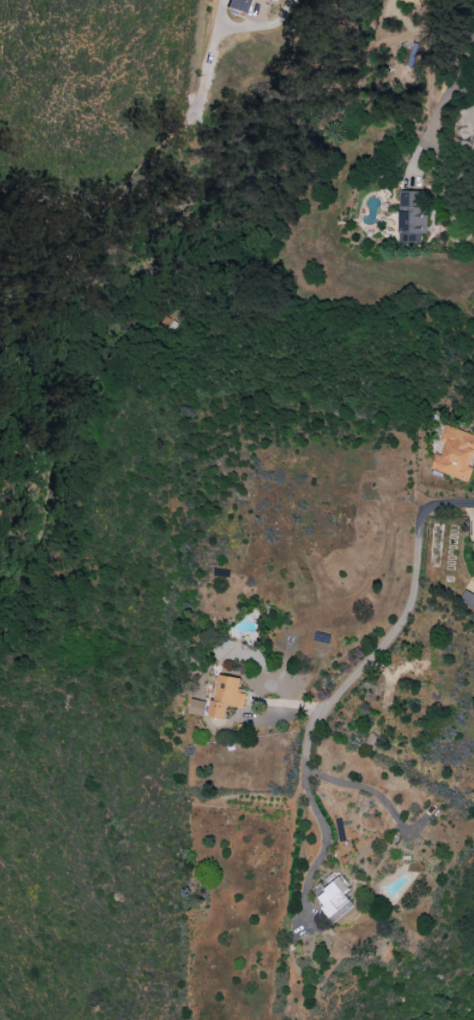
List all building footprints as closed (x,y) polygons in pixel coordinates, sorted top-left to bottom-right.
[(250,0),(230,0),(228,10),(246,15),(250,0)] [(425,191),(398,191),(397,243),(421,243),(421,234),(424,234),(425,191)] [(466,481),(473,459),(473,435),(446,426),(441,441),(445,443),(441,456),(435,454),(430,469),(466,481)] [(473,608),(473,594),(465,590),(460,602),(473,608)] [(240,679),(217,674),(210,717),(225,720),(227,706),(242,708),(244,694),(238,693),(240,679)] [(205,701),(190,699),(189,714),(204,716),(205,701)] [(345,893),(350,889),(341,877),(314,899),(333,924),(356,907),(345,893)]
